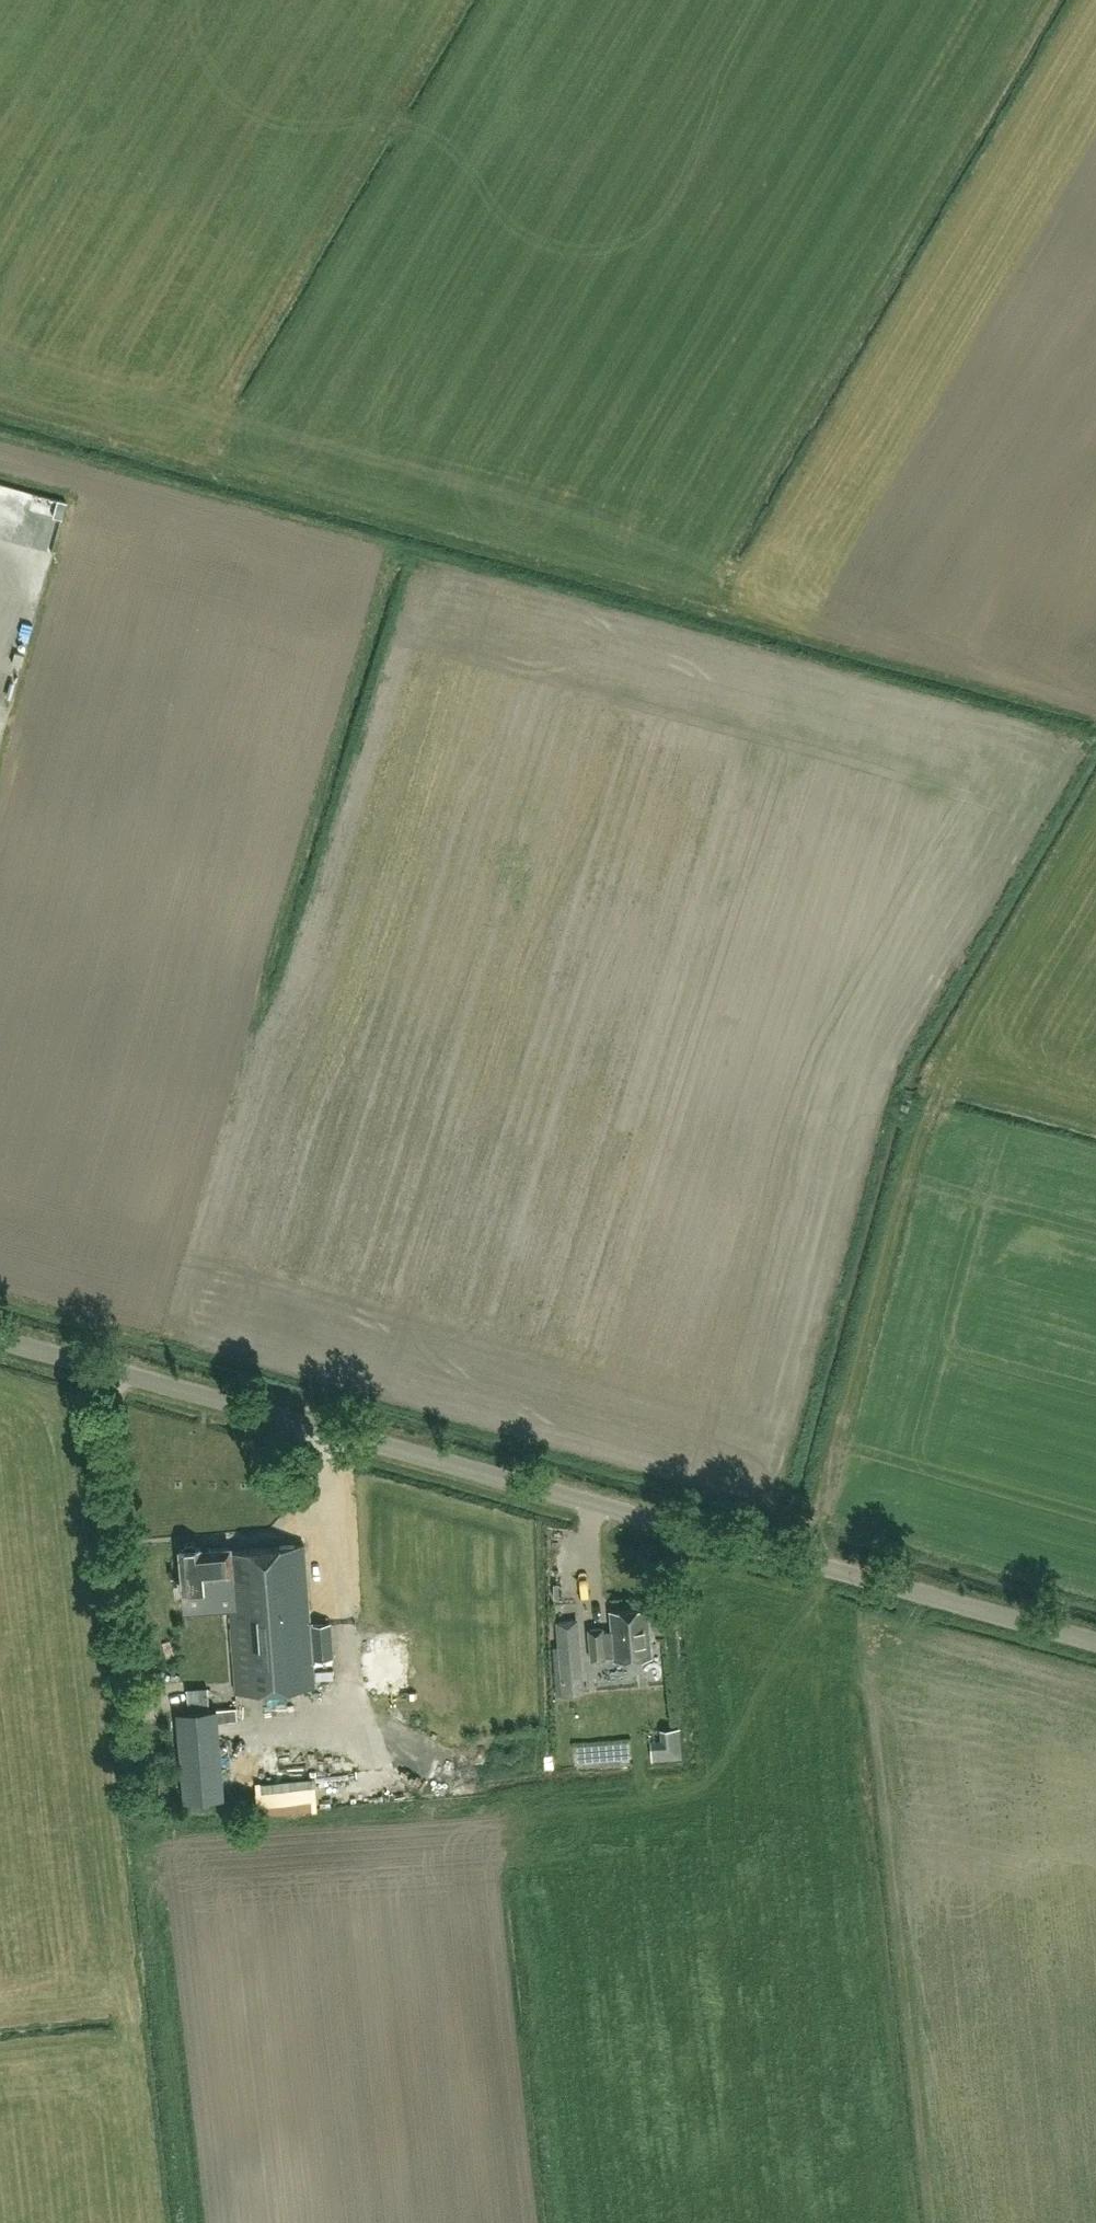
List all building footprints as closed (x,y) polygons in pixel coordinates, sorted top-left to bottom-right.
[(62,519),(67,502),(59,500),(54,517),(62,519)] [(237,1694),(318,1687),(315,1661),(333,1660),(330,1625),(312,1626),(305,1546),(232,1552),(231,1548),(202,1551),(202,1546),(182,1548),(186,1591),(220,1588),(220,1585),(227,1584),(237,1694)] [(590,1631),(593,1661),(607,1660),(607,1658),(618,1657),(618,1661),(651,1658),(646,1610),(614,1613),(615,1632),(604,1633),(604,1630),(590,1631)] [(581,1616),(562,1617),(563,1641),(582,1640),(581,1616)] [(184,1801),(225,1797),(216,1709),(176,1712),(184,1801)] [(668,1727),(669,1739),(655,1739),(656,1757),(685,1756),(683,1726),(668,1727)]
